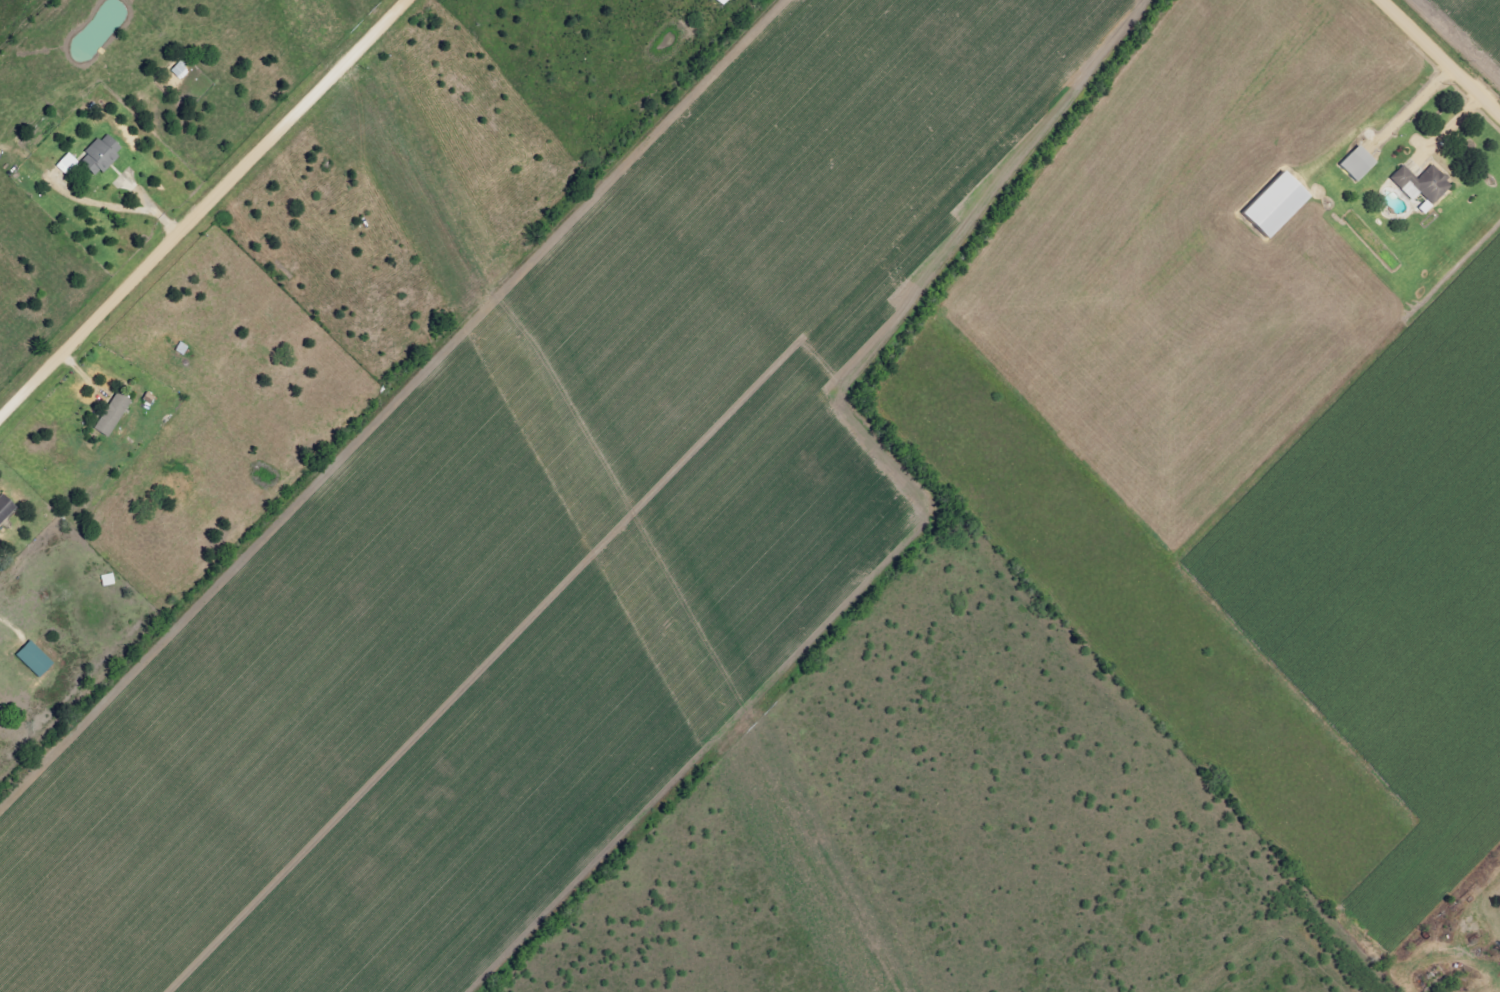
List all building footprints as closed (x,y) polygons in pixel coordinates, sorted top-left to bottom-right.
[(181,80),(189,72),(179,62),(171,70),(181,80)] [(77,160),(94,178),(122,151),(105,133),(77,160)] [(1336,168),(1356,149),(1372,166),(1352,185),(1336,168)] [(63,173),(75,160),(66,152),(55,166),(63,173)] [(1400,168),(1407,175),(1414,183),(1429,167),(1435,173),(1437,170),(1441,170),(1445,176),(1444,179),(1445,183),(1446,184),(1446,186),(1446,187),(1447,188),(1428,208),(1428,209),(1421,216),(1416,210),(1423,203),(1406,184),(1397,193),(1388,181),(1393,175),(1392,173),(1395,169),(1398,170),(1400,168)] [(1239,213),(1266,239),(1308,195),(1281,170),(1239,213)] [(129,400),(114,391),(93,430),(108,438),(129,400)] [(15,507),(0,494),(0,523),(15,507)] [(52,664),(29,640),(14,654),(37,678),(52,664)]
